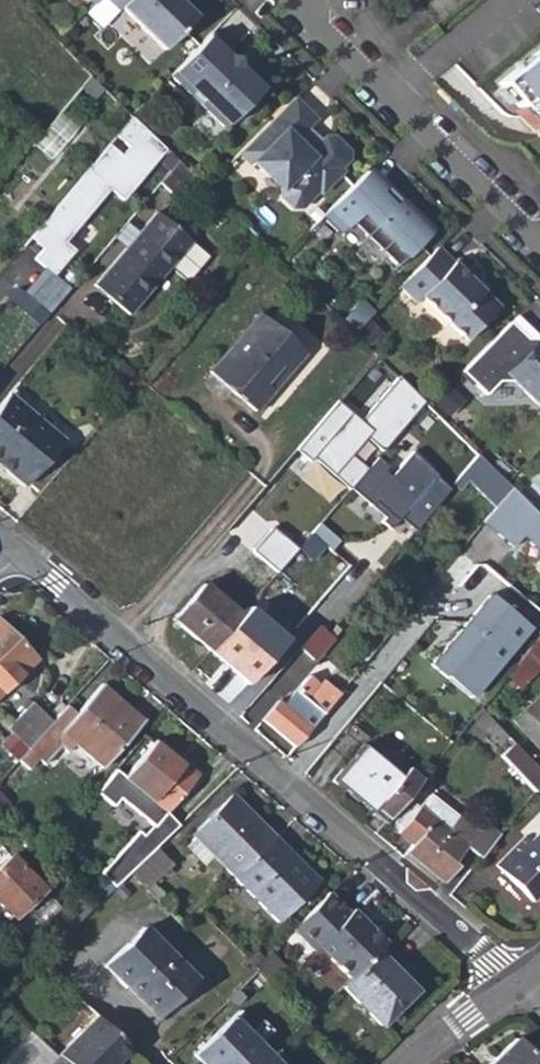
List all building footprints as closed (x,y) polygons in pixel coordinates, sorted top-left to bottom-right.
[(117,11),(121,8),(163,50),(196,17),(179,0),(106,0),(117,11)] [(264,85),(211,32),(169,74),(223,127),(264,85)] [(498,83),(520,109),(515,113),(539,137),(539,49),(498,83)] [(83,85),(93,94),(101,87),(90,76),(83,85)] [(126,200),(169,144),(132,116),(115,138),(111,136),(34,237),(44,244),(34,257),(44,265),(25,289),(53,310),(73,285),(57,273),(78,246),(69,240),(109,187),(126,200)] [(295,138),(273,117),(221,171),(242,191),(249,191),(263,205),(260,208),(261,217),(272,228),(280,228),(297,211),(302,211),(320,193),(319,188),(328,179),(328,171),(312,156),(305,157),(297,165),(282,152),(295,138)] [(176,197),(194,177),(178,162),(159,183),(176,197)] [(427,232),(365,172),(322,216),(339,233),(351,222),(395,265),(427,232)] [(169,266),(191,241),(156,212),(141,230),(128,245),(94,285),(128,314),(169,266)] [(129,219),(116,235),(128,245),(141,230),(129,219)] [(207,256),(191,241),(169,266),(186,281),(207,256)] [(452,263),(437,247),(398,286),(415,302),(420,297),(465,340),(497,307),(482,291),(472,281),(475,277),(457,259),(452,263)] [(227,387),(276,328),(259,314),(209,372),(227,387)] [(509,322),(460,371),(484,395),(498,382),(513,382),(539,408),(539,340),(538,338),(527,339),(509,322)] [(288,371),(305,353),(276,328),(227,387),(254,411),(281,380),(276,377),(284,368),(288,371)] [(276,377),(281,380),(288,371),(284,368),(276,377)] [(63,441),(9,394),(0,405),(0,466),(24,487),(63,441)] [(461,474),(477,454),(425,402),(397,435),(453,484),(461,474)] [(461,474),(495,508),(512,488),(477,454),(461,474)] [(524,536),(539,516),(512,488),(495,508),(484,523),(514,546),(524,536)] [(539,516),(524,536),(539,554),(539,517),(539,516)] [(209,652),(240,616),(203,585),(172,620),(209,652)] [(471,698),(529,628),(490,595),(432,666),(471,698)] [(248,684),(285,640),(247,608),(240,616),(209,652),(248,684)] [(319,625),(329,635),(337,625),(327,616),(319,625)] [(36,660),(0,622),(0,694),(36,660)] [(334,639),(329,635),(319,625),(299,649),(314,662),(334,639)] [(539,668),(539,640),(537,637),(521,657),(535,672),(539,668)] [(507,674),(519,687),(535,672),(521,657),(507,674)] [(296,746),(340,694),(322,679),(306,699),(296,690),(285,705),(280,701),(264,719),(296,746)] [(102,768),(143,720),(101,684),(76,714),(65,706),(51,722),(27,749),(17,761),(28,770),(37,760),(44,766),(59,747),(66,753),(74,745),(102,768)] [(513,720),(539,751),(539,695),(513,720)] [(27,749),(51,722),(31,703),(7,727),(27,749)] [(473,716),(505,752),(514,744),(480,707),(473,716)] [(382,749),(420,781),(428,771),(383,734),(363,745),(376,756),(382,749)] [(197,776),(155,740),(123,779),(114,771),(97,792),(115,806),(121,799),(155,827),(166,814),(197,776)] [(539,786),(539,772),(514,744),(505,752),(502,756),(534,792),(539,786)] [(382,749),(376,756),(363,745),(333,781),(352,797),(355,792),(360,796),(387,819),(420,781),(382,749)] [(235,878),(275,839),(231,795),(191,834),(194,838),(185,847),(203,866),(213,857),(223,867),(235,878)] [(500,835),(467,808),(458,819),(429,795),(418,807),(398,833),(413,845),(406,853),(443,883),(456,868),(452,864),(466,847),(480,859),(500,835)] [(392,828),(398,833),(418,807),(412,802),(392,828)] [(178,826),(166,814),(155,827),(145,838),(155,849),(178,826)] [(139,831),(98,872),(114,888),(129,873),(155,849),(145,838),(139,831)] [(496,866),(533,902),(539,895),(539,831),(531,841),(525,836),(496,866)] [(277,921),(317,881),(275,839),(235,878),(248,892),(277,921)] [(152,883),(171,865),(155,849),(129,873),(146,890),(152,883)] [(41,890),(10,856),(0,865),(0,905),(12,918),(41,890)] [(203,866),(214,877),(223,867),(213,857),(203,866)] [(225,888),(238,900),(248,892),(235,878),(225,888)] [(146,890),(158,903),(165,897),(152,883),(146,890)] [(70,931),(91,910),(83,902),(62,922),(70,931)] [(157,1015),(194,979),(143,928),(104,966),(132,995),(135,993),(157,1015)] [(243,959),(253,968),(262,959),(252,949),(243,959)] [(381,1026),(416,991),(377,952),(342,988),(381,1026)] [(128,1050),(96,1017),(57,1056),(65,1063),(115,1063),(128,1050)] [(270,1057),(232,1018),(193,1056),(201,1063),(263,1063),(270,1057)] [(488,1063),(539,1063),(514,1038),(488,1063)]
